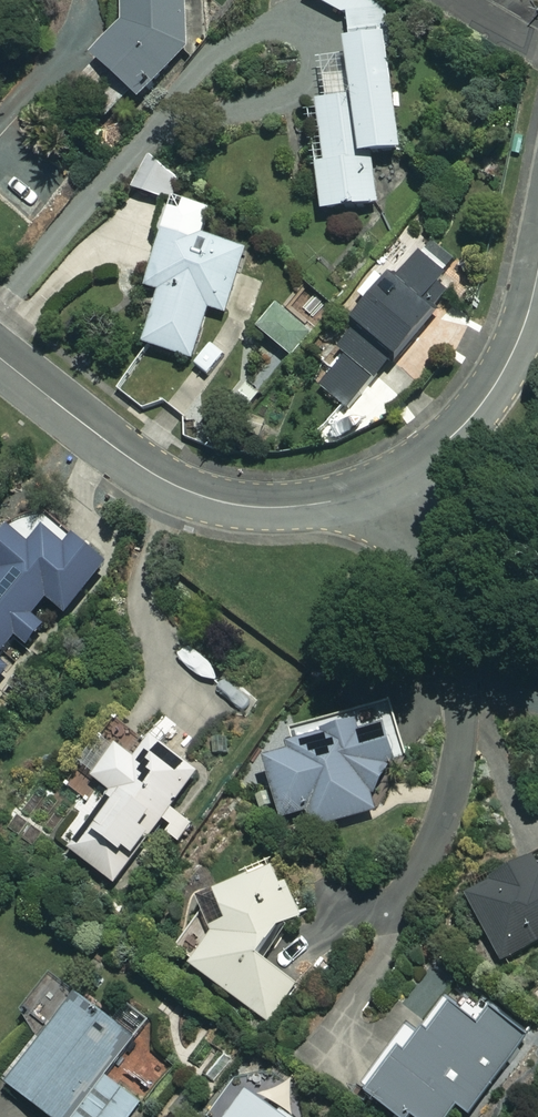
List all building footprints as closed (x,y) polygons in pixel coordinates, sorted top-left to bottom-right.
[(187,0),(123,0),(125,17),(96,59),(137,96),(190,48),(187,0)] [(387,16),(367,0),(316,0),(345,15),(354,97),(319,100),(325,162),(318,162),(323,211),(379,205),(373,153),(401,151),(387,16)] [(211,210),(175,198),(148,288),(161,292),(145,344),(193,359),(209,308),(226,313),(246,250),(203,237),(211,210)] [(457,286),(420,254),(389,288),(376,277),(362,293),(372,302),(307,375),(347,411),(457,286)] [(311,335),(278,307),(259,329),(292,358),(311,335)] [(12,531),(0,545),(0,657),(8,647),(21,657),(48,623),(36,614),(49,598),(69,614),(110,564),(71,532),(64,541),(47,528),(32,547),(12,531)] [(10,669),(0,661),(0,681),(10,669)] [(350,708),(216,748),(242,835),(327,809),(322,791),(371,776),(350,708)] [(83,873),(159,757),(101,720),(95,729),(73,715),(39,766),(65,783),(29,838),(83,873)] [(460,954),(537,914),(537,865),(528,845),(496,861),(490,850),(424,884),(460,954)] [(176,894),(140,941),(226,1007),(262,960),(217,925),(262,912),(245,856),(188,873),(200,912),(176,894)] [(0,1018),(0,1116),(82,1116),(93,1103),(58,1075),(109,1013),(47,961),(0,1018)] [(502,1041),(430,982),(416,999),(406,990),(380,1021),(373,1015),(325,1074),(377,1116),(439,1116),(502,1041)] [(178,1098),(203,1116),(289,1116),(211,1056),(178,1098)]
